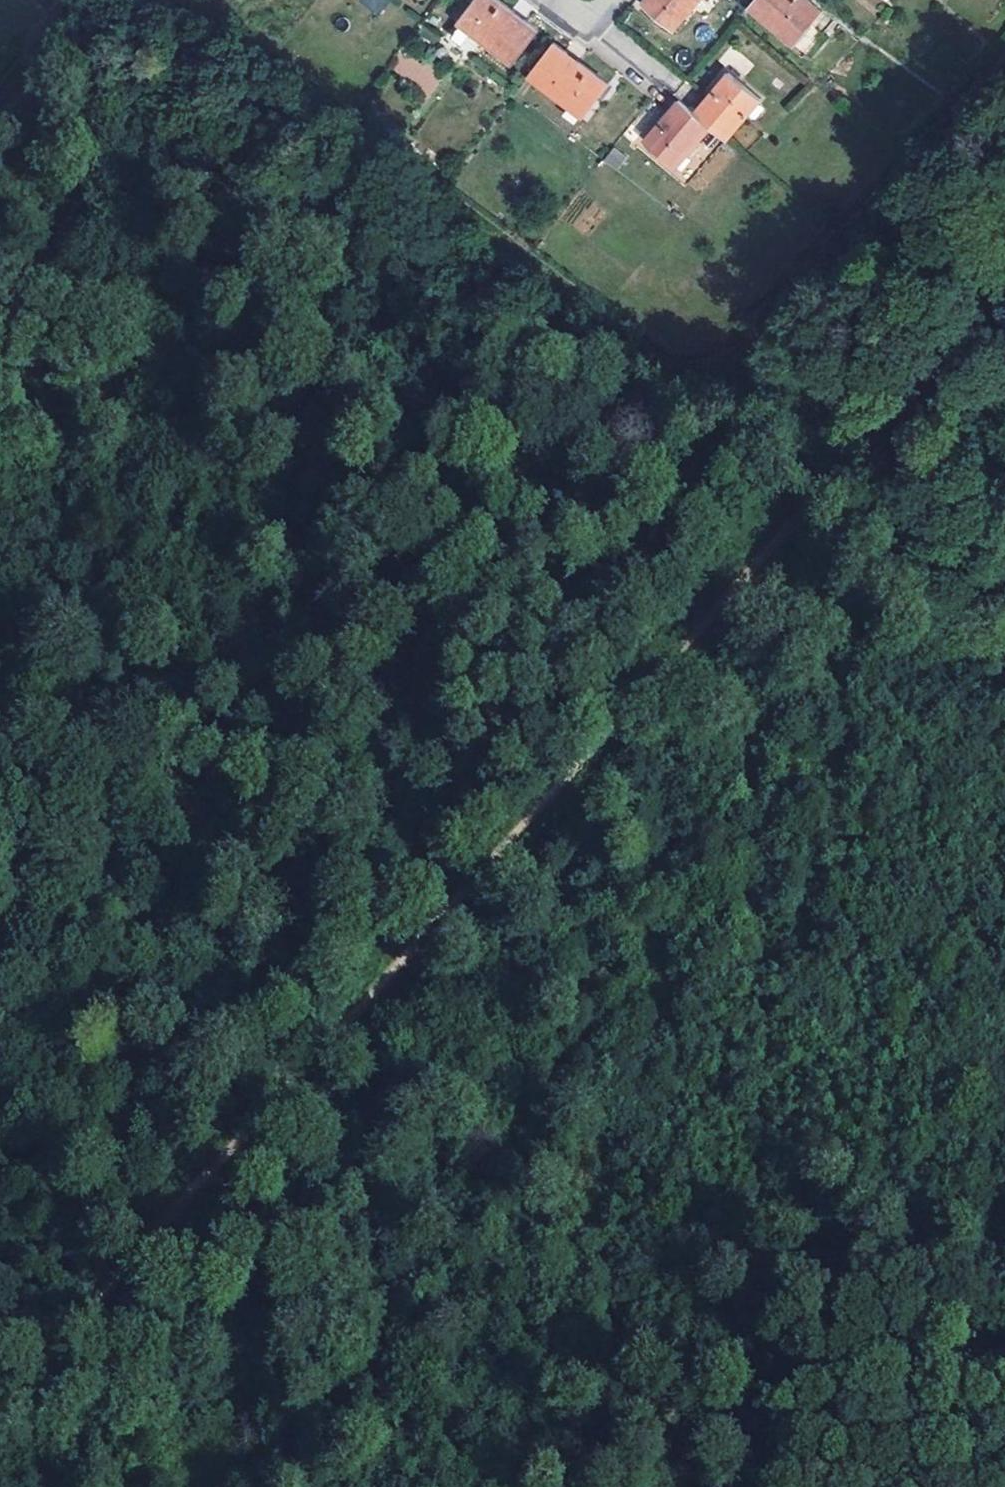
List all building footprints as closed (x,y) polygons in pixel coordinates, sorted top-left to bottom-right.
[(389,0),(388,0),(362,0),(360,2),(378,15),(389,0)] [(467,18),(520,59),(545,26),(512,0),(480,0),(467,18)] [(681,25),(702,0),(651,0),(681,25)] [(749,5),(796,43),(824,9),(813,0),(753,0),(749,5)] [(561,38),(536,71),(591,114),(616,81),(561,38)] [(403,57),(395,72),(432,92),(440,76),(403,57)] [(737,67),(702,108),(718,121),(733,134),(769,94),(737,67)] [(686,94),(652,136),(682,163),(718,121),(702,108),(686,94)] [(603,163),(618,170),(626,154),(611,147),(603,163)]
